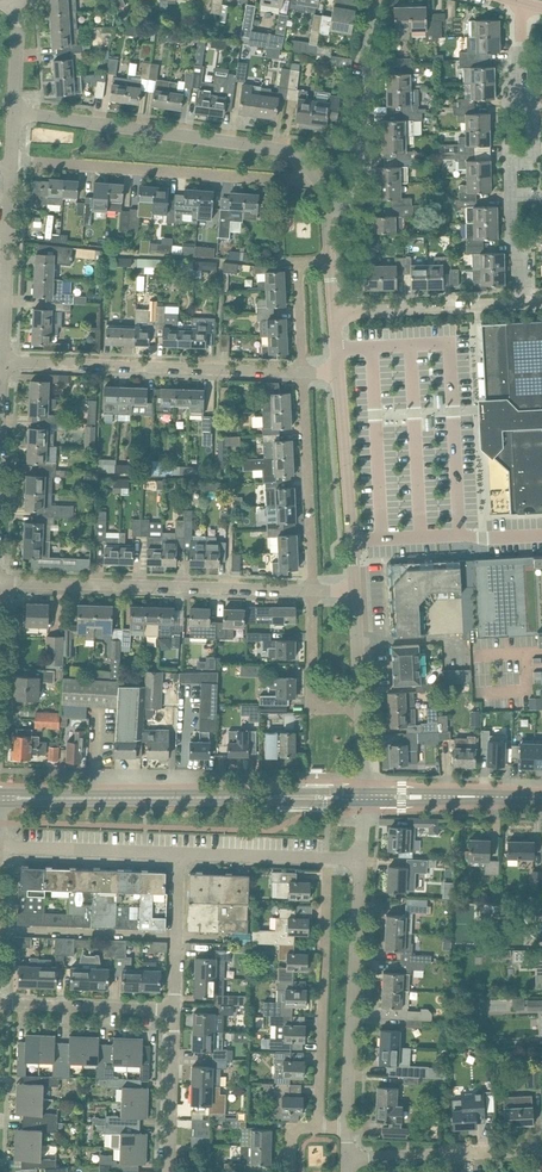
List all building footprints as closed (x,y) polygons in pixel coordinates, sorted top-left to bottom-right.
[(68,12),(77,12),(76,0),(49,0),(50,5),(48,5),(49,11),(50,11),(50,13),(68,12)] [(118,9),(125,6),(122,0),(114,0),(118,9)] [(222,5),(222,0),(213,0),(211,13),(220,15),(222,5)] [(317,0),(290,0),(289,8),(315,12),(316,6),(317,0)] [(328,33),(329,30),(351,33),(357,0),(334,0),(331,17),(322,16),(319,31),(328,33)] [(240,43),(249,44),(251,32),(251,30),(256,6),(247,4),(240,43)] [(411,29),(410,4),(398,4),(398,8),(395,8),(395,6),(394,6),(394,31),(395,31),(395,30),(411,29)] [(435,41),(435,38),(435,20),(434,20),(426,21),(426,6),(425,6),(425,7),(422,7),(422,4),(410,4),(411,29),(426,29),(426,41),(435,41)] [(228,6),(222,5),(220,15),(219,21),(225,22),(228,6)] [(51,28),(51,30),(70,29),(68,12),(50,13),(51,22),(49,22),(50,28),(51,28)] [(271,48),(282,50),(288,15),(279,13),(275,40),(268,39),(269,35),(251,32),(249,44),(266,47),(271,48)] [(433,13),(434,20),(435,20),(435,38),(442,37),(442,25),(445,25),(445,13),(433,13)] [(317,44),(319,31),(322,16),(314,14),(309,42),(317,44)] [(476,37),(499,37),(498,21),(500,21),(499,20),(470,20),(471,37),(476,37)] [(195,29),(203,32),(205,26),(197,22),(195,29)] [(133,36),(134,28),(127,27),(126,34),(133,36)] [(142,29),(134,28),(133,36),(141,37),(142,29)] [(57,47),(57,53),(82,52),(81,44),(77,44),(76,37),(78,37),(77,29),(70,29),(51,30),(52,39),(51,39),(51,45),(53,45),(53,48),(57,47)] [(175,41),(176,34),(169,33),(168,40),(175,41)] [(184,35),(176,34),(175,41),(183,43),(184,35)] [(477,47),(466,47),(466,52),(459,52),(459,60),(479,60),(479,52),(500,52),(500,51),(499,51),(499,37),(476,37),(477,47)] [(219,40),(215,39),(211,39),(210,46),(218,47),(219,40)] [(226,41),(219,40),(218,47),(225,49),(226,41)] [(305,42),(304,52),(315,54),(316,54),(317,45),(317,44),(309,42),(305,42)] [(90,43),(81,44),(82,52),(90,51),(90,43)] [(82,52),(57,53),(58,60),(54,60),(54,69),(53,69),(53,75),(55,75),(55,77),(73,76),(72,60),(82,59),(82,52)] [(319,63),(351,67),(352,59),(320,54),(319,63)] [(109,58),(107,73),(116,74),(118,59),(109,58)] [(386,67),(401,66),(401,65),(403,65),(403,58),(385,58),(386,67)] [(472,83),(494,83),(493,68),(495,67),(495,66),(480,67),(479,60),(459,60),(459,68),(464,68),(464,84),(472,83)] [(131,61),(130,73),(137,74),(139,62),(131,61)] [(149,79),(151,63),(143,62),(141,78),(149,79)] [(238,62),(237,70),(235,81),(244,82),(247,63),(238,62)] [(151,63),(149,79),(156,80),(159,64),(151,63)] [(290,69),(288,88),(297,89),(299,71),(300,65),(291,64),(291,70),(290,69)] [(421,64),(403,65),(401,65),(401,66),(401,73),(386,74),(386,75),(387,75),(387,89),(410,89),(409,74),(422,73),(421,64)] [(194,65),(193,73),(191,87),(198,88),(197,93),(195,111),(195,114),(208,116),(209,113),(211,98),(213,83),(199,81),(200,75),(203,75),(204,66),(194,65)] [(290,69),(282,68),(280,87),(288,88),(290,69)] [(231,111),(235,81),(237,70),(230,69),(229,73),(228,73),(227,78),(214,76),(213,83),(211,98),(209,113),(223,115),(224,109),(231,111)] [(170,81),(166,107),(181,109),(182,100),(189,101),(191,87),(193,73),(185,72),(184,82),(178,81),(178,82),(170,81)] [(95,97),(103,98),(105,82),(106,74),(98,74),(96,85),(95,97)] [(73,83),(73,76),(55,77),(56,86),(54,87),(55,92),(56,92),(56,95),(80,93),(80,92),(79,83),(73,83)] [(124,101),(127,79),(113,77),(110,99),(124,101)] [(127,79),(124,101),(138,103),(141,81),(127,79)] [(152,105),(166,107),(170,81),(161,80),(160,83),(155,82),(152,105)] [(494,83),(472,83),(472,98),(458,99),(459,106),(474,106),(474,99),(495,99),(495,97),(494,97),(494,83)] [(243,84),(239,113),(257,115),(260,95),(250,94),(252,85),(243,84)] [(275,118),(279,93),(271,92),(271,89),(261,87),(260,95),(257,115),(275,118)] [(402,113),(423,112),(423,111),(419,111),(419,89),(410,89),(387,89),(388,105),(386,105),(386,106),(401,105),(402,113)] [(308,91),(299,90),(295,122),(296,122),(296,121),(299,121),(298,126),(310,128),(314,99),(307,98),(308,91)] [(314,99),(310,128),(322,130),(322,124),(325,125),(325,126),(326,126),(327,117),(337,119),(336,120),(337,120),(340,97),(330,96),(329,102),(314,99)] [(475,113),(474,106),(459,106),(454,107),(454,114),(458,114),(459,122),(467,122),(467,130),(489,129),(488,114),(490,114),(490,113),(475,113)] [(423,112),(402,113),(402,120),(381,120),(381,121),(382,121),(382,136),(405,136),(405,121),(423,120),(423,112)] [(456,152),(456,153),(475,153),(475,146),(490,145),(490,144),(489,144),(489,129),(467,130),(468,136),(459,137),(459,152),(456,152)] [(406,152),(405,136),(382,136),(383,151),(381,151),(381,152),(396,152),(397,159),(417,159),(417,151),(406,152)] [(468,171),(468,176),(489,175),(489,161),(490,161),(490,160),(475,160),(475,153),(456,153),(456,161),(456,171),(468,171)] [(377,183),(400,182),(407,182),(407,167),(418,167),(417,159),(397,159),(397,166),(376,167),(376,168),(377,168),(377,183)] [(490,191),(489,175),(468,176),(468,185),(460,186),(460,199),(457,199),(457,200),(476,199),(476,192),(491,192),(491,191),(490,191)] [(49,181),(32,180),(31,203),(62,205),(62,196),(63,180),(50,179),(49,181)] [(62,196),(71,196),(71,199),(77,199),(78,181),(63,180),(62,196)] [(106,207),(108,183),(95,182),(93,203),(84,203),(83,215),(84,215),(83,222),(82,238),(87,238),(88,226),(90,227),(92,206),(106,207)] [(400,198),(400,182),(377,183),(378,198),(376,198),(376,199),(391,199),(392,206),(413,205),(413,198),(400,198)] [(123,184),(108,183),(106,207),(121,208),(123,184)] [(129,211),(128,230),(129,230),(138,231),(139,215),(152,216),(152,212),(154,186),(140,185),(138,209),(130,208),(130,211),(129,211)] [(154,186),(152,212),(167,213),(167,209),(167,206),(168,193),(168,188),(154,186)] [(199,190),(197,218),(211,220),(213,199),(213,191),(207,190),(207,188),(200,188),(200,190),(199,190)] [(175,209),(174,222),(181,223),(182,214),(192,214),(191,223),(196,224),(197,218),(199,190),(185,189),(183,210),(175,209)] [(220,209),(218,239),(230,239),(231,222),(242,223),(242,219),(242,217),(243,212),(244,193),(230,192),(229,206),(229,209),(220,209)] [(243,212),(242,217),(252,218),(252,212),(257,213),(257,212),(265,213),(266,200),(258,200),(258,194),(244,193),(243,212)] [(496,207),(497,207),(497,206),(476,206),(476,199),(457,200),(457,208),(466,208),(467,222),(496,222),(496,207)] [(83,215),(84,203),(77,202),(76,215),(83,215)] [(414,205),(413,205),(392,206),(392,216),(371,216),(371,217),(372,217),(372,231),(371,231),(371,232),(402,232),(402,216),(414,216),(414,205)] [(267,223),(276,223),(275,209),(268,208),(267,223)] [(167,213),(166,221),(174,222),(175,209),(167,209),(167,213)] [(121,210),(119,230),(123,230),(128,230),(129,211),(121,210)] [(497,237),(496,222),(467,222),(467,246),(483,246),(483,238),(498,238),(498,237),(497,237)] [(59,242),(59,234),(47,233),(46,241),(59,242)] [(59,242),(67,243),(68,235),(59,234),(59,242)] [(381,237),(364,237),(364,246),(381,245),(381,237)] [(113,240),(104,239),(104,246),(112,247),(113,240)] [(140,250),(140,252),(148,253),(149,251),(149,243),(150,241),(141,240),(140,250)] [(173,245),(172,245),(149,243),(149,251),(172,253),(173,245)] [(35,276),(35,279),(53,280),(53,264),(72,264),(72,248),(42,244),(41,254),(36,253),(35,271),(34,271),(33,276),(35,276)] [(194,247),(194,255),(202,256),(213,257),(213,248),(195,246),(194,247)] [(473,269),(503,268),(503,253),(504,253),(504,252),(483,253),(483,246),(467,246),(467,254),(473,254),(473,269)] [(248,252),(240,252),(239,259),(247,260),(248,252)] [(451,269),(451,256),(435,257),(435,265),(427,265),(427,287),(442,287),(442,288),(443,288),(443,273),(450,273),(450,269),(451,269)] [(396,274),(404,274),(404,257),(395,257),(395,266),(380,266),(381,288),(396,288),(396,289),(397,289),(396,274)] [(412,287),(427,287),(427,265),(411,266),(411,257),(404,257),(404,274),(411,274),(411,289),(412,289),(412,287)] [(180,261),(180,269),(179,276),(187,276),(188,261),(180,261)] [(223,263),(223,272),(237,274),(238,264),(223,263)] [(266,289),(284,288),(284,279),(285,279),(285,273),(284,273),(283,271),(272,271),(271,265),(255,266),(255,274),(266,274),(266,281),(258,281),(259,289),(266,289)] [(365,265),(364,265),(365,290),(366,290),(366,289),(381,288),(380,266),(365,266),(365,265)] [(504,283),(503,268),(473,269),(473,285),(472,285),(505,284),(505,283),(504,283)] [(62,280),(53,280),(35,279),(34,288),(33,288),(33,293),(34,293),(34,296),(46,296),(46,303),(70,304),(73,304),(74,296),(74,294),(62,293),(62,280)] [(256,298),(257,313),(273,312),(273,306),(285,305),(285,296),(286,296),(286,290),(284,290),(284,288),(266,289),(267,298),(256,298)] [(33,323),(33,326),(58,327),(58,311),(70,312),(70,304),(46,303),(46,309),(34,308),(33,318),(32,318),(32,323),(33,323)] [(157,306),(149,306),(135,305),(135,320),(134,326),(134,344),(149,344),(149,322),(156,322),(157,306)] [(165,306),(157,306),(156,322),(164,322),(163,345),(177,345),(178,321),(178,315),(165,315),(165,306)] [(260,337),(268,336),(286,335),(286,326),(287,326),(287,320),(286,320),(286,318),(274,318),(273,312),(257,313),(257,321),(259,321),(260,337)] [(191,328),(191,346),(205,346),(205,345),(214,345),(215,318),(191,317),(191,328)] [(190,348),(190,346),(191,346),(191,328),(183,327),(183,325),(180,321),(178,321),(177,345),(183,346),(183,348),(190,348)] [(541,411),(541,321),(481,324),(485,397),(489,401),(489,402),(505,401),(516,412),(541,411)] [(120,343),(120,328),(112,328),(112,325),(107,325),(106,343),(120,343)] [(44,343),(44,350),(69,351),(69,343),(51,342),(51,335),(57,335),(58,327),(33,326),(33,335),(31,335),(31,340),(32,340),(32,343),(44,343)] [(120,326),(120,328),(120,343),(134,344),(134,326),(134,329),(126,329),(126,326),(120,326)] [(229,351),(230,334),(221,334),(221,350),(229,351)] [(286,337),(286,335),(268,336),(269,346),(262,346),(262,358),(277,358),(277,353),(287,352),(287,343),(288,343),(288,337),(286,337)] [(30,395),(30,398),(48,398),(49,383),(59,383),(68,383),(68,375),(43,374),(43,381),(31,380),(30,390),(29,390),(29,395),(30,395)] [(263,403),(263,411),(290,410),(290,401),(291,401),(291,395),(289,395),(289,392),(279,393),(279,382),(264,382),(264,394),(271,394),(272,403),(263,403)] [(104,414),(117,414),(118,387),(104,386),(104,414)] [(228,408),(228,399),(229,387),(220,386),(220,408),(228,408)] [(132,387),(118,387),(117,414),(131,415),(132,406),(132,387)] [(147,388),(132,387),(132,406),(146,406),(146,415),(153,415),(153,411),(153,404),(146,404),(147,388)] [(153,411),(174,412),(175,389),(161,388),(161,389),(154,389),(154,400),(153,404),(153,411)] [(188,408),(189,389),(175,389),(174,412),(183,412),(183,408),(188,408)] [(189,389),(188,408),(188,413),(203,414),(204,390),(189,389)] [(32,415),(32,422),(57,422),(58,415),(48,415),(48,408),(56,408),(56,399),(48,399),(48,398),(30,398),(30,407),(28,407),(28,412),(29,412),(29,415),(32,415)] [(91,418),(91,421),(97,421),(97,401),(83,400),(82,417),(91,418)] [(263,427),(263,435),(279,434),(279,428),(291,427),(290,417),(292,417),(292,412),(290,412),(290,410),(263,411),(264,427),(263,427)] [(202,432),(211,433),(211,416),(202,416),(202,432)] [(490,418),(481,428),(482,447),(502,465),(508,470),(509,485),(509,499),(510,513),(518,513),(540,512),(541,512),(541,424),(535,424),(517,425),(499,426),(490,418)] [(57,430),(57,422),(32,422),(32,428),(29,427),(28,437),(27,437),(27,443),(28,443),(28,445),(46,446),(47,438),(54,438),(54,430),(57,430)] [(95,426),(85,426),(85,427),(84,445),(85,446),(94,447),(95,426)] [(292,440),(280,440),(279,434),(263,435),(264,442),(263,442),(264,458),(292,457),(292,448),(293,448),(293,442),(292,442),(292,440)] [(219,443),(219,460),(227,460),(228,443),(219,443)] [(39,462),(39,469),(55,470),(55,462),(46,462),(46,446),(28,445),(28,454),(26,454),(26,459),(27,460),(27,462),(39,462)] [(264,467),(265,482),(291,480),(291,474),(293,474),(293,465),(294,465),(294,459),(292,459),(292,457),(264,458),(243,459),(243,470),(252,470),(252,468),(264,467)] [(159,462),(151,462),(151,473),(172,474),(173,466),(173,458),(169,458),(168,466),(162,466),(159,462)] [(115,472),(116,464),(116,460),(98,460),(98,471),(115,472)] [(130,465),(116,464),(115,472),(129,473),(130,465)] [(26,490),(26,492),(51,493),(52,478),(55,478),(55,470),(39,469),(39,475),(27,475),(26,484),(25,484),(25,490),(26,490)] [(265,482),(266,505),(295,504),(294,495),(296,495),(295,489),(294,489),(294,487),(291,487),(291,480),(265,482)] [(207,482),(207,490),(214,490),(228,491),(228,483),(215,482),(207,482)] [(37,517),(53,517),(73,518),(73,508),(66,508),(66,506),(51,505),(51,493),(26,492),(26,501),(24,501),(24,506),(26,507),(25,509),(37,510),(37,517)] [(266,505),(268,529),(284,529),(283,522),(295,521),(295,512),(296,512),(296,506),(295,506),(295,504),(266,505)] [(95,528),(95,540),(105,540),(104,562),(118,563),(119,537),(105,537),(106,511),(96,511),(95,528)] [(24,537),(24,540),(49,541),(50,525),(53,525),(53,517),(37,517),(37,522),(25,522),(25,531),(23,531),(23,537),(24,537)] [(140,537),(141,520),(133,520),(132,537),(140,537)] [(149,520),(141,520),(140,537),(148,537),(147,563),(162,564),(162,536),(149,536),(149,520)] [(183,548),(183,537),(184,520),(175,520),(175,532),(163,531),(162,536),(162,564),(176,564),(176,547),(183,548)] [(205,536),(205,534),(192,534),(192,520),(184,520),(183,537),(183,548),(191,548),(190,565),(205,565),(205,541),(205,536)] [(278,536),(279,552),(297,551),(296,542),(298,542),(297,536),(296,536),(296,534),(284,534),(284,529),(268,529),(268,537),(278,536)] [(119,532),(119,537),(118,563),(133,563),(133,548),(125,548),(125,532),(119,532)] [(205,541),(205,565),(219,565),(219,561),(225,561),(226,542),(216,542),(216,536),(205,536),(205,541)] [(49,556),(49,541),(24,540),(24,548),(22,548),(22,554),(24,554),(24,556),(31,557),(31,568),(90,571),(90,552),(85,552),(84,558),(49,556)] [(297,553),(297,551),(279,552),(279,562),(272,562),(273,575),(288,574),(288,569),(298,568),(297,559),(299,559),(298,553),(297,553)] [(232,554),(232,570),(240,571),(240,554),(232,554)] [(533,556),(533,561),(473,564),(477,637),(477,638),(537,634),(538,645),(541,645),(541,555),(533,556)] [(463,632),(459,560),(434,561),(429,561),(387,563),(391,636),(462,632),(463,639),(470,638),(469,632),(463,632)] [(26,626),(48,626),(48,604),(27,603),(27,610),(24,610),(23,623),(26,623),(26,626)] [(94,640),(95,623),(96,605),(79,605),(78,616),(77,633),(85,633),(85,640),(94,640)] [(112,605),(96,605),(95,623),(94,640),(101,640),(105,644),(104,657),(109,657),(108,678),(118,679),(120,641),(110,640),(111,634),(111,617),(112,605)] [(144,629),(145,606),(131,606),(130,629),(123,628),(122,657),(130,657),(130,631),(137,632),(144,632),(144,629)] [(159,606),(145,606),(144,629),(144,632),(144,643),(152,644),(152,629),(159,629),(159,623),(159,606)] [(159,606),(159,623),(159,629),(158,636),(172,636),(171,646),(179,647),(180,630),(173,630),(174,607),(159,606)] [(247,606),(247,618),(247,621),(256,621),(256,615),(256,606),(247,606)] [(256,606),(256,615),(273,615),(273,621),(275,621),(275,624),(285,624),(285,622),(287,622),(287,621),(294,621),(294,607),(273,607),(273,606),(256,606)] [(216,638),(216,622),(209,621),(210,608),(190,608),(190,624),(190,634),(206,634),(206,638),(216,638)] [(223,622),(216,622),(216,638),(233,639),(234,626),(243,627),(244,609),(224,609),(223,622)] [(66,625),(65,646),(65,655),(74,656),(75,639),(74,639),(75,626),(66,625)] [(260,642),(260,634),(247,634),(247,642),(260,642)] [(46,664),(62,664),(63,637),(47,636),(46,664)] [(292,659),(292,657),(294,657),(294,655),(297,655),(297,646),(294,646),(294,640),(263,640),(263,647),(269,647),(269,657),(285,657),(285,659),(292,659)] [(391,646),(392,665),(426,664),(425,653),(419,653),(419,644),(391,646)] [(215,662),(215,657),(215,655),(207,654),(206,668),(215,668),(215,662)] [(426,664),(392,665),(393,685),(420,684),(421,684),(420,675),(426,675),(426,664)] [(25,669),(25,676),(15,675),(14,699),(24,699),(24,702),(36,703),(36,700),(38,700),(39,682),(54,682),(55,670),(25,669)] [(443,683),(471,682),(471,669),(443,670),(443,676),(443,682),(443,683)] [(147,670),(145,685),(145,706),(162,707),(164,671),(152,670),(147,670)] [(217,670),(194,670),(193,681),(201,681),(199,717),(199,740),(190,740),(190,757),(209,757),(210,741),(209,741),(209,731),(216,731),(217,670)] [(115,707),(116,685),(116,680),(63,677),(62,704),(115,707)] [(294,677),(280,677),(280,678),(271,677),(271,686),(280,686),(280,696),(273,696),(260,696),(260,704),(286,705),(288,705),(288,697),(297,697),(297,687),(294,687),(294,677)] [(435,683),(421,684),(420,684),(420,692),(436,691),(435,683)] [(142,740),(145,740),(145,731),(145,706),(145,685),(116,685),(115,707),(117,707),(115,738),(115,756),(142,756),(142,740)] [(388,693),(389,710),(414,708),(414,692),(405,692),(388,693)] [(286,713),(286,705),(260,704),(260,713),(286,713)] [(437,731),(436,707),(427,708),(427,723),(421,723),(421,732),(437,731)] [(414,708),(389,710),(390,726),(406,725),(415,724),(414,708)] [(36,711),(35,719),(59,720),(59,717),(59,713),(36,711)] [(437,716),(438,732),(438,740),(450,739),(450,731),(447,731),(447,715),(442,715),(437,716)] [(59,717),(59,720),(59,726),(66,727),(67,717),(59,717)] [(50,728),(59,728),(59,726),(59,720),(35,719),(35,727),(50,728)] [(12,746),(46,748),(46,742),(39,741),(39,736),(32,735),(32,729),(18,729),(17,735),(13,734),(12,746)] [(158,731),(145,731),(145,740),(148,740),(148,756),(159,756),(159,760),(167,760),(167,756),(168,756),(168,739),(167,739),(167,729),(158,729),(158,731)] [(67,741),(67,749),(66,761),(81,762),(81,750),(84,750),(84,731),(75,730),(75,742),(67,741)] [(248,755),(248,742),(247,742),(247,730),(237,730),(237,742),(228,742),(228,756),(248,755)] [(481,754),(482,751),(488,751),(488,754),(487,764),(495,765),(504,766),(505,760),(504,760),(505,735),(489,735),(489,730),(481,730),(480,754),(481,754)] [(294,755),(294,732),(281,732),(281,734),(277,734),(277,732),(265,732),(265,757),(277,757),(277,754),(281,754),(281,755),(294,755)] [(437,732),(404,733),(404,741),(405,741),(405,744),(391,745),(392,764),(407,763),(406,750),(418,750),(418,738),(421,738),(422,743),(438,742),(437,732)] [(454,747),(454,757),(452,757),(452,762),(454,762),(454,764),(474,765),(475,748),(475,736),(467,736),(467,740),(454,739),(454,747)] [(520,753),(520,757),(519,767),(526,767),(526,768),(534,768),(535,740),(520,740),(520,745),(512,745),(511,756),(512,757),(512,753),(520,753)] [(541,768),(541,767),(541,741),(535,740),(534,768),(541,768)] [(46,748),(12,746),(11,758),(30,759),(31,753),(46,754),(46,748)] [(58,749),(49,748),(48,760),(57,761),(58,749)] [(438,834),(438,818),(414,818),(414,826),(429,826),(429,834),(438,834)] [(389,849),(413,850),(414,835),(410,835),(410,828),(405,828),(390,827),(389,849)] [(485,874),(498,875),(499,860),(488,860),(489,840),(469,839),(469,850),(465,850),(465,858),(469,858),(468,860),(486,860),(485,874)] [(508,841),(508,858),(533,858),(533,841),(508,841)] [(389,866),(387,890),(393,890),(393,891),(395,891),(395,890),(405,891),(405,890),(415,890),(415,872),(427,873),(427,867),(427,859),(407,858),(406,867),(389,866)] [(43,913),(45,867),(21,866),(21,887),(19,887),(17,924),(43,925),(43,913)] [(67,913),(69,868),(45,867),(43,913),(67,913)] [(91,927),(93,869),(69,868),(67,913),(67,926),(91,927)] [(115,928),(117,870),(93,869),(91,927),(115,928)] [(139,928),(141,871),(117,870),(115,928),(139,928)] [(139,928),(165,929),(167,892),(165,892),(165,884),(166,884),(166,873),(166,871),(141,871),(139,928)] [(272,871),(271,881),(280,882),(280,897),(309,898),(310,882),(296,881),(297,873),(282,872),(272,871)] [(541,888),(541,878),(541,872),(533,871),(532,888),(541,888)] [(218,917),(219,873),(190,872),(188,916),(218,917)] [(238,874),(219,873),(218,917),(218,918),(217,931),(247,932),(248,903),(249,874),(249,872),(239,872),(238,874)] [(406,898),(405,916),(412,916),(413,912),(423,913),(427,913),(428,906),(428,899),(423,899),(406,898)] [(278,931),(253,930),(252,943),(279,943),(294,944),(295,933),(308,934),(309,918),(295,917),(295,908),(280,907),(280,917),(279,917),(278,931)] [(67,926),(67,913),(43,913),(43,925),(67,926)] [(386,915),(385,932),(407,933),(411,933),(412,916),(405,916),(386,915)] [(218,918),(218,917),(188,916),(188,930),(217,931),(218,918)] [(385,932),(384,949),(401,950),(400,961),(420,962),(425,963),(427,963),(431,963),(432,956),(427,956),(412,955),(413,943),(411,943),(411,933),(407,933),(385,932)] [(31,947),(31,937),(14,936),(14,946),(31,947)] [(64,955),(65,938),(55,938),(55,954),(56,954),(64,955)] [(64,955),(74,955),(75,938),(65,938),(64,955)] [(117,950),(117,940),(107,939),(107,949),(116,950),(117,950)] [(116,950),(115,971),(123,972),(122,989),(123,989),(123,986),(141,987),(141,969),(131,969),(132,956),(126,956),(126,940),(117,940),(117,950),(116,950)] [(150,951),(167,952),(167,942),(150,941),(150,951)] [(294,944),(279,943),(278,953),(287,953),(287,967),(278,966),(278,979),(293,980),(293,969),(307,970),(308,954),(294,953),(294,944)] [(198,959),(198,977),(216,977),(216,959),(231,960),(231,950),(214,950),(213,958),(195,958),(195,959),(198,959)] [(513,950),(513,962),(519,962),(519,961),(522,961),(522,968),(527,967),(527,968),(540,968),(540,974),(541,974),(541,951),(513,950)] [(85,988),(88,988),(88,985),(90,954),(82,954),(80,966),(71,966),(70,987),(76,987),(76,988),(77,989),(78,989),(78,990),(79,990),(80,990),(81,990),(82,990),(83,990),(84,989),(85,988)] [(109,967),(100,967),(98,955),(90,954),(88,985),(107,986),(107,988),(108,988),(109,967)] [(383,972),(382,989),(403,990),(409,990),(410,974),(411,975),(411,969),(420,970),(424,970),(425,963),(420,962),(400,961),(400,973),(383,972)] [(37,986),(38,966),(19,965),(19,986),(37,986)] [(38,966),(37,986),(56,987),(57,966),(38,966)] [(141,969),(141,987),(159,988),(159,990),(160,970),(141,969)] [(216,977),(198,977),(197,995),(194,995),(212,996),(212,1004),(229,1005),(229,996),(215,995),(216,977)] [(278,979),(278,988),(279,988),(278,1001),(264,1001),(264,1014),(270,1015),(270,1014),(292,1015),(292,1005),(306,1005),(306,989),(293,989),(293,980),(278,979)] [(382,989),(381,1006),(382,1006),(401,1007),(400,1019),(407,1019),(417,1020),(422,1020),(427,1020),(432,1020),(432,1013),(428,1008),(421,1008),(421,1011),(417,1011),(408,1011),(409,990),(403,990),(382,989)] [(526,1007),(526,997),(514,998),(514,1008),(526,1007)] [(528,1009),(541,1009),(541,1001),(528,1001),(528,1009)] [(228,1014),(229,1005),(212,1004),(212,1013),(194,1012),(194,1013),(196,1013),(196,1030),(213,1031),(213,1030),(214,1014),(228,1014)] [(269,1024),(276,1024),(285,1025),(284,1038),(269,1037),(269,1047),(291,1048),(291,1041),(305,1041),(305,1025),(292,1025),(292,1015),(270,1014),(270,1015),(269,1024)] [(407,1019),(406,1026),(417,1027),(422,1027),(422,1020),(417,1020),(407,1019)] [(379,1046),(400,1047),(400,1030),(380,1029),(379,1046)] [(210,1050),(210,1058),(227,1059),(227,1048),(222,1048),(222,1031),(213,1030),(213,1031),(196,1030),(193,1030),(193,1049),(210,1050)] [(234,1032),(233,1042),(248,1042),(249,1033),(234,1032)] [(17,1076),(24,1076),(26,1075),(26,1060),(39,1061),(40,1036),(25,1036),(25,1041),(18,1041),(17,1076)] [(53,1061),(52,1076),(60,1077),(61,1077),(62,1042),(55,1042),(55,1037),(40,1036),(39,1061),(53,1061)] [(71,1062),(84,1062),(84,1038),(69,1037),(69,1043),(62,1042),(61,1077),(70,1077),(71,1062)] [(84,1038),(84,1062),(97,1063),(97,1078),(98,1078),(105,1078),(106,1044),(99,1044),(99,1038),(84,1038)] [(113,1078),(114,1063),(127,1063),(128,1039),(113,1039),(113,1044),(106,1044),(105,1078),(106,1078),(113,1078)] [(140,1064),(140,1079),(141,1080),(149,1080),(150,1045),(143,1045),(143,1040),(128,1039),(127,1063),(140,1064)] [(400,1047),(379,1046),(378,1063),(397,1064),(396,1068),(395,1068),(395,1069),(404,1069),(404,1076),(419,1077),(419,1069),(409,1069),(410,1047),(400,1047)] [(275,1083),(278,1083),(290,1083),(290,1076),(304,1077),(304,1061),(290,1060),(291,1051),(275,1050),(275,1066),(283,1066),(283,1074),(275,1074),(275,1083)] [(227,1059),(210,1058),(210,1066),(192,1066),(192,1067),(195,1067),(194,1084),(220,1085),(221,1068),(226,1068),(227,1059)] [(528,1066),(528,1087),(540,1087),(540,1066),(528,1066)] [(19,1083),(18,1098),(43,1099),(44,1085),(59,1085),(60,1077),(52,1076),(26,1075),(24,1076),(24,1083),(19,1083)] [(418,1084),(419,1077),(404,1076),(403,1083),(418,1084)] [(122,1088),(121,1102),(146,1102),(146,1087),(141,1087),(141,1080),(140,1079),(113,1078),(106,1078),(106,1084),(106,1088),(122,1088)] [(275,1083),(274,1083),(273,1116),(272,1116),(272,1117),(289,1118),(289,1122),(298,1122),(298,1112),(302,1113),(302,1111),(304,1112),(304,1103),(303,1103),(303,1096),(289,1096),(290,1083),(278,1083),(275,1083)] [(210,1120),(231,1120),(237,1120),(237,1111),(225,1111),(225,1103),(219,1103),(220,1085),(194,1084),(194,1085),(192,1084),(191,1103),(209,1104),(208,1119),(210,1120)] [(376,1103),(397,1104),(397,1087),(377,1086),(376,1103)] [(452,1100),(453,1110),(454,1128),(475,1126),(475,1117),(483,1116),(482,1090),(473,1090),(473,1102),(469,1102),(469,1099),(452,1100)] [(533,1123),(532,1095),(503,1096),(504,1125),(533,1123)] [(23,1114),(23,1121),(58,1122),(58,1113),(43,1113),(43,1099),(18,1098),(18,1114),(23,1114)] [(105,1118),(105,1124),(140,1125),(140,1118),(145,1118),(146,1102),(121,1102),(121,1116),(106,1115),(105,1118)] [(397,1104),(376,1103),(375,1120),(389,1121),(389,1127),(383,1127),(382,1136),(407,1137),(407,1128),(400,1128),(401,1122),(402,1105),(397,1104)] [(210,1120),(208,1119),(195,1119),(194,1127),(210,1128),(210,1120)] [(17,1144),(42,1145),(42,1131),(57,1131),(58,1122),(23,1121),(23,1129),(17,1129),(17,1144)] [(109,1147),(120,1147),(144,1148),(145,1133),(139,1133),(140,1125),(105,1124),(97,1124),(96,1130),(105,1130),(105,1133),(110,1133),(109,1147)] [(210,1136),(210,1128),(194,1127),(194,1136),(210,1136)] [(251,1129),(251,1145),(271,1146),(271,1129),(251,1129)] [(210,1145),(210,1136),(194,1136),(194,1145),(210,1145)] [(53,1167),(56,1167),(56,1159),(41,1159),(42,1145),(17,1144),(16,1159),(22,1159),(21,1169),(45,1167),(53,1167)] [(210,1145),(194,1145),(194,1153),(210,1153),(210,1145)] [(251,1145),(240,1145),(240,1163),(224,1163),(224,1170),(245,1171),(245,1164),(251,1164),(251,1163),(271,1163),(271,1146),(251,1145)] [(144,1148),(120,1147),(119,1161),(112,1160),(112,1155),(100,1154),(99,1164),(111,1164),(111,1170),(135,1171),(138,1171),(138,1163),(144,1164),(144,1148)]
